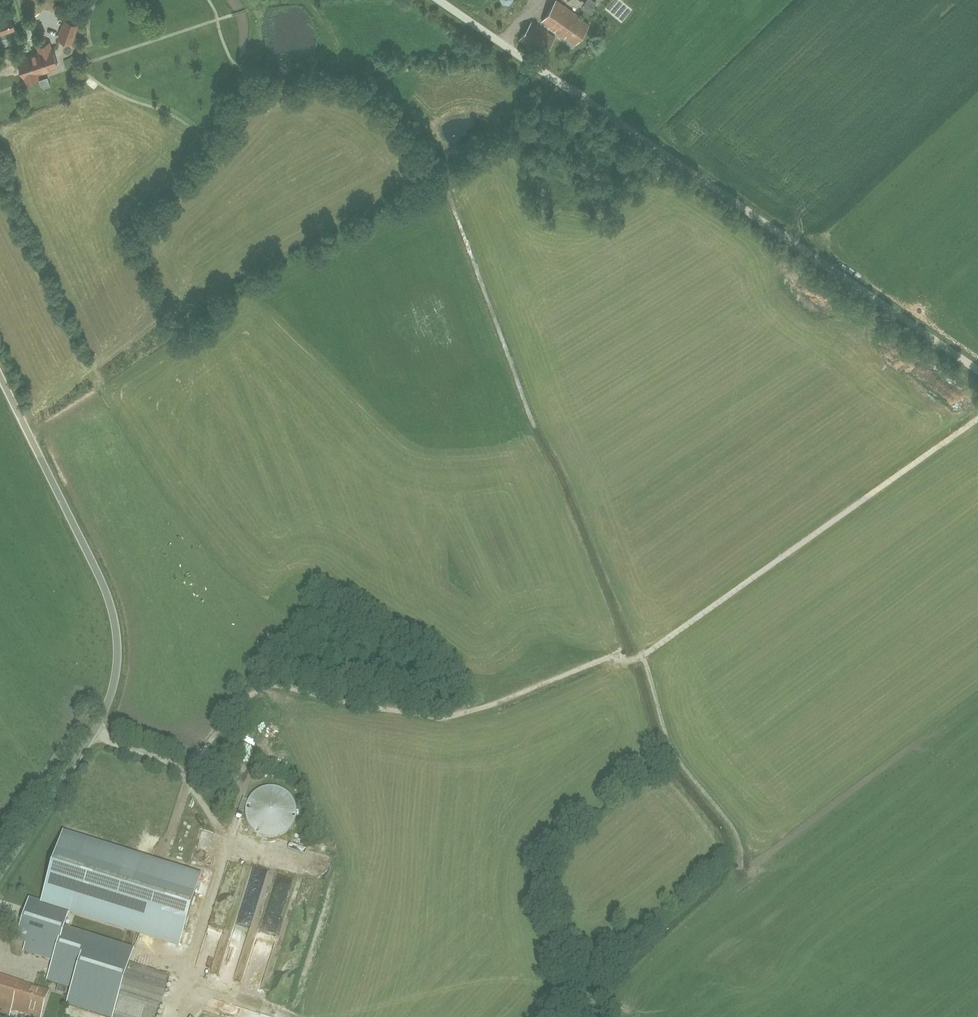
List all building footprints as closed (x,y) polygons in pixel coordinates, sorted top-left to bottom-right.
[(580,9),(582,0),(571,0),(569,5),(580,9)] [(542,22),(564,37),(565,36),(576,43),(589,25),(578,17),(579,16),(556,1),(542,22)] [(585,2),(581,8),(591,15),(596,9),(585,2)] [(8,31),(4,19),(0,20),(0,34),(8,31)] [(71,43),(78,25),(65,21),(63,28),(59,38),(71,43)] [(542,57),(555,38),(532,21),(519,40),(542,57)] [(48,50),(46,45),(38,47),(40,53),(35,55),(19,60),(25,77),(35,73),(34,70),(45,67),(46,70),(56,66),(55,63),(57,63),(54,53),(52,54),(51,49),(48,50)] [(249,789),(251,836),(296,834),(295,788),(249,789)] [(36,955),(53,961),(47,979),(72,987),(69,999),(123,1016),(157,1016),(170,977),(129,964),(134,951),(64,929),(70,912),(179,947),(202,877),(65,833),(42,903),(40,902),(26,909),(22,922),(28,932),(30,933),(26,944),(38,948),(36,955)] [(215,915),(227,919),(229,913),(217,908),(215,915)] [(43,1008),(49,990),(0,975),(0,1014),(9,1016),(11,1010),(15,997),(26,1001),(28,995),(34,997),(31,1004),(43,1008)] [(43,1008),(31,1004),(34,997),(28,995),(26,1001),(15,997),(11,1010),(32,1016),(41,1016),(43,1008)]
